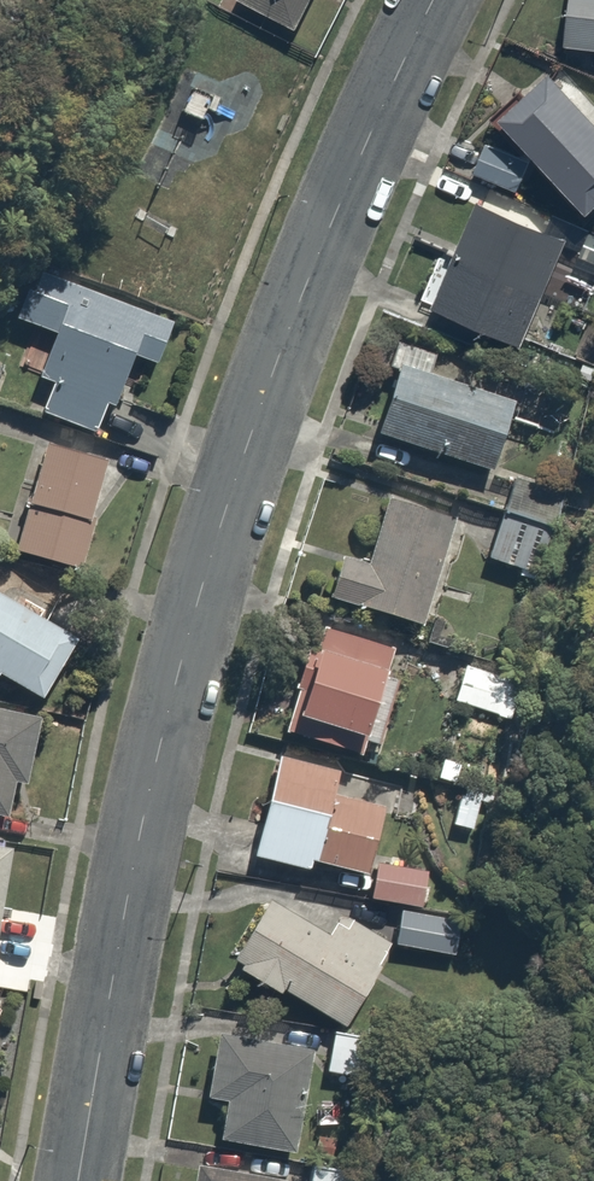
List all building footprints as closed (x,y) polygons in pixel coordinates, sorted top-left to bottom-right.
[(298,27),(314,0),(252,0),(298,27)] [(570,41),(593,44),(593,0),(574,0),(570,41)] [(562,66),(510,112),(593,206),(593,103),(562,66)] [(537,161),(495,136),(475,168),(517,193),(537,161)] [(574,244),(482,200),(433,303),(525,347),(574,244)] [(158,322),(43,274),(21,328),(55,342),(41,375),(57,382),(45,410),(110,438),(158,322)] [(442,357),(400,340),(390,365),(403,370),(379,429),(495,477),(523,407),(437,371),(442,357)] [(110,461),(52,443),(20,548),(78,566),(110,461)] [(503,512),(559,532),(575,485),(519,465),(503,512)] [(348,554),(335,594),(428,624),(463,517),(390,493),(368,560),(348,554)] [(559,532),(503,512),(488,553),(544,573),(559,532)] [(0,588),(0,668),(52,698),(86,637),(0,588)] [(402,649),(316,622),(284,724),(370,751),(402,649)] [(519,682),(468,663),(453,703),(504,721),(519,682)] [(42,707),(0,700),(0,807),(15,810),(20,779),(29,780),(42,707)] [(343,765),(283,750),(255,859),(316,875),(321,857),(370,869),(387,803),(336,790),(343,765)] [(0,845),(0,956),(16,848),(0,845)] [(432,865),(382,854),(372,895),(423,907),(432,865)] [(395,944),(337,910),(331,920),(278,888),(237,959),(348,1024),(395,944)] [(404,907),(396,941),(454,955),(461,920),(404,907)] [(321,1050),(224,1029),(209,1100),(220,1102),(213,1136),(277,1150),(276,1154),(298,1159),(321,1050)] [(363,1166),(318,1158),(314,1180),(361,1180),(363,1166)] [(200,1162),(197,1180),(291,1180),(291,1179),(200,1162)]
